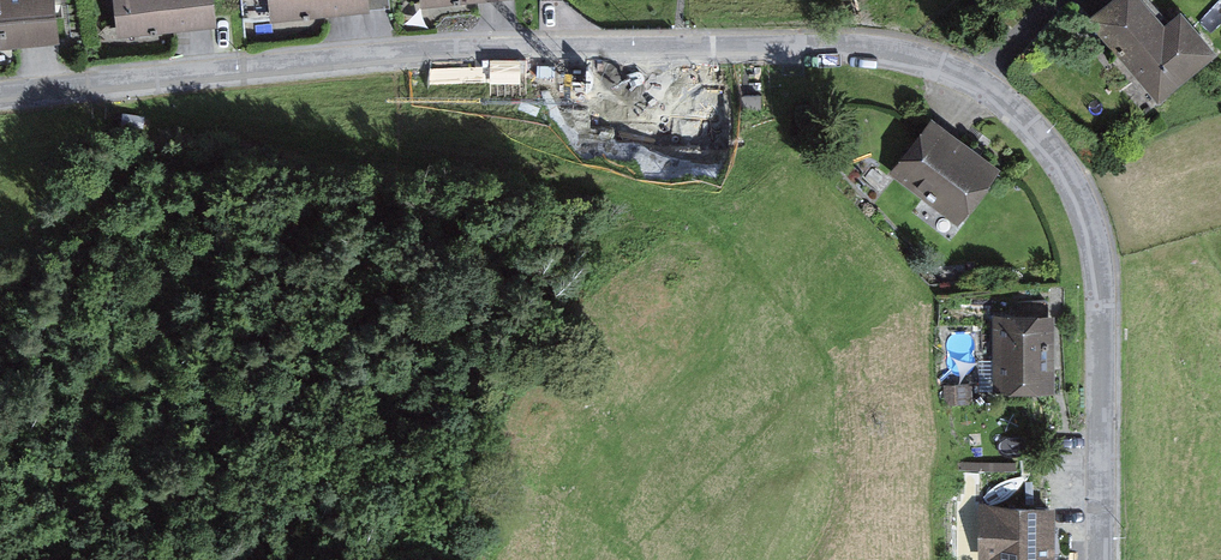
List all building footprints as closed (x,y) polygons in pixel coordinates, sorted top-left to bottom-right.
[(55,0),(0,0),(0,48),(39,44),(59,42),(55,0)] [(121,34),(195,27),(217,25),(214,0),(118,0),(121,34)] [(270,21),(356,11),(370,10),(369,0),(268,0),(270,21)] [(370,10),(378,9),(389,7),(388,0),(369,0),(370,10)] [(1219,43),(1188,2),(1161,22),(1145,0),(1115,0),(1094,15),(1151,93),(1219,43)] [(931,113),(890,165),(960,222),(1002,170),(977,150),(951,129),(931,113)] [(1051,358),(1052,310),(1001,309),(1000,397),(1051,397),(1051,358)] [(1049,472),(1048,453),(1019,453),(1018,489),(1049,489),(1049,472)] [(1050,510),(983,512),(984,559),(1051,559),(1051,548),(1050,521),(1050,510)]
